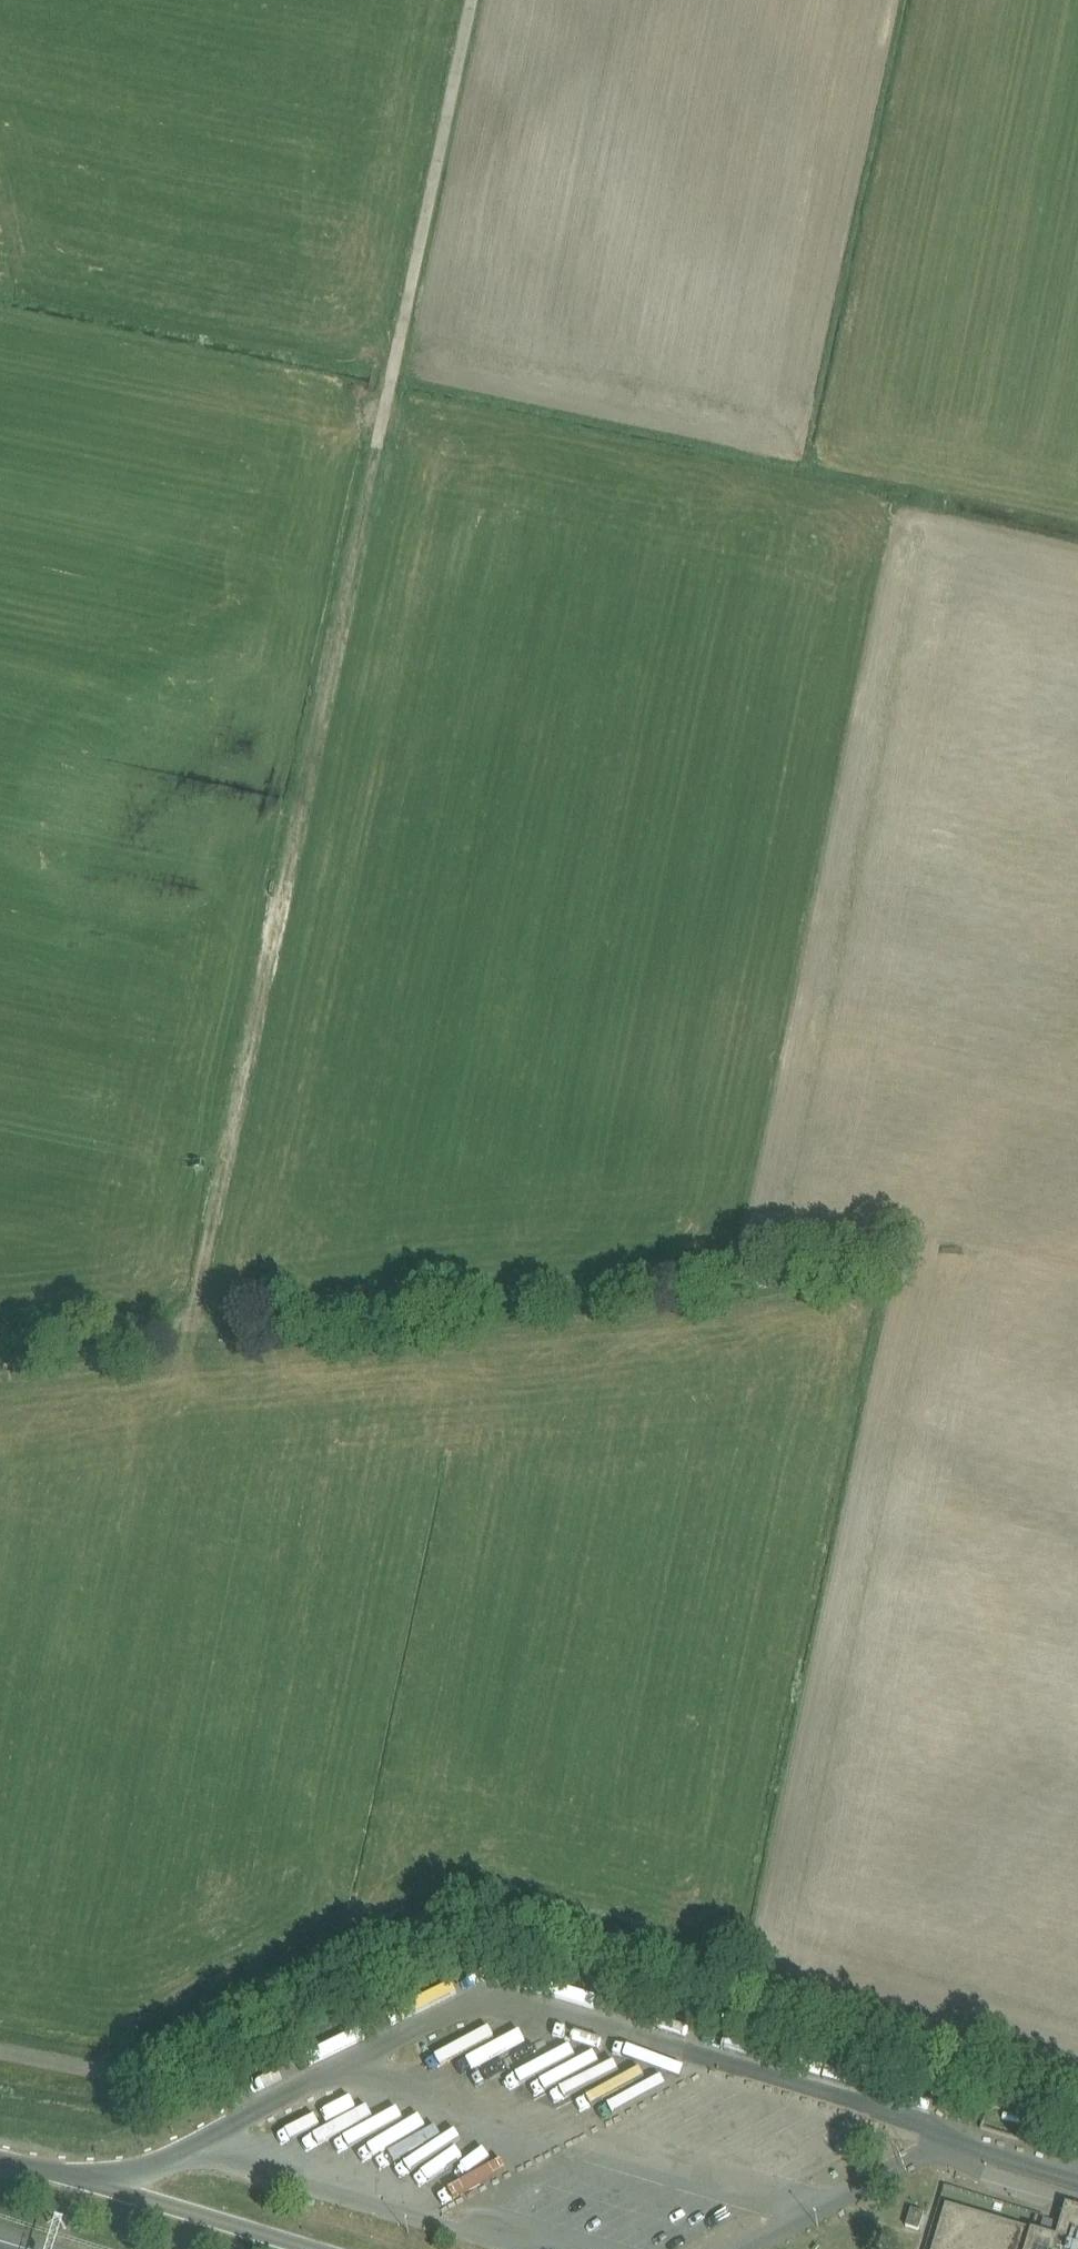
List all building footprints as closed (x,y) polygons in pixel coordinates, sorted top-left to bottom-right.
[(933,2248),(1077,2248),(1077,2207),(1066,2203),(1057,2236),(1043,2232),(1033,2229),(1032,2229),(947,2204),(933,2248)] [(911,2209),(906,2226),(919,2230),(924,2213),(911,2209)]
